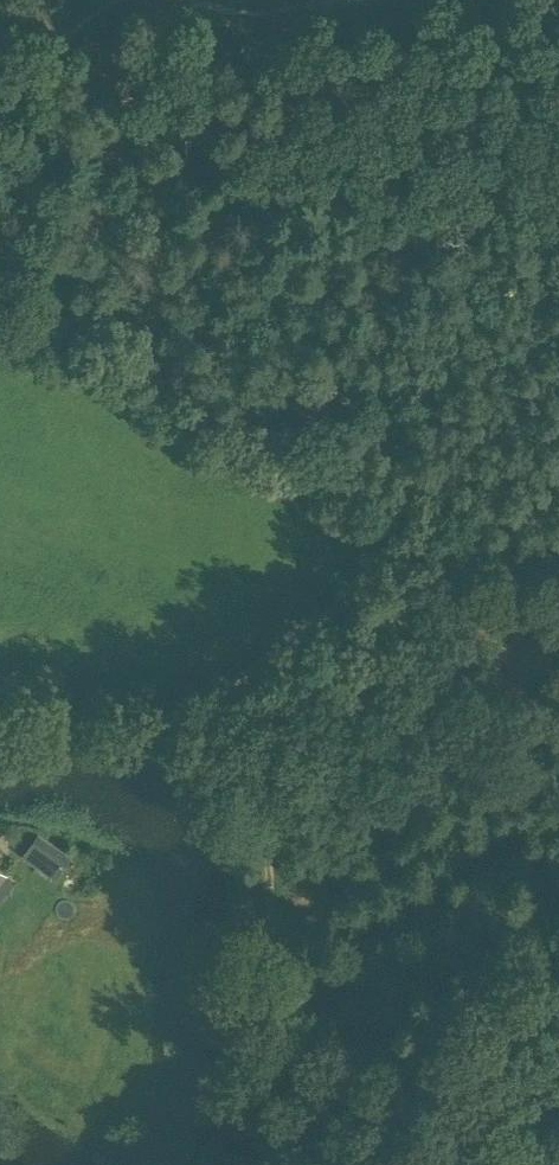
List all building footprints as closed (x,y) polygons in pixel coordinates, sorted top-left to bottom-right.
[(37,834),(22,855),(54,877),(69,856),(37,834)]
